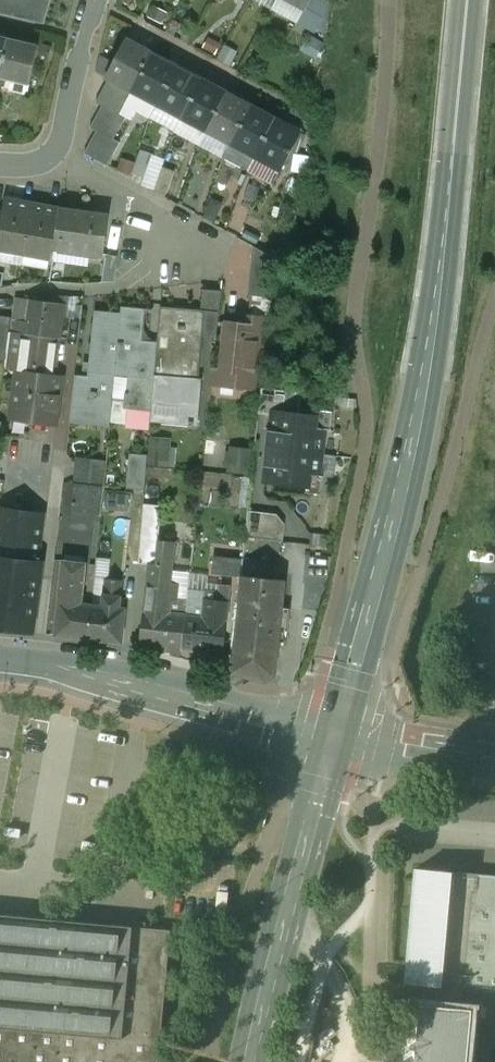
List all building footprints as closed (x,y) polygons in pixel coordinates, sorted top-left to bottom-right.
[(49,0),(0,0),(0,14),(44,24),(51,0),(49,0)] [(305,9),(310,0),(289,0),(305,9)] [(0,37),(0,79),(10,40),(0,37)] [(41,47),(10,40),(0,79),(31,86),(41,47)] [(127,42),(107,78),(109,79),(132,92),(132,91),(152,55),(127,42)] [(177,68),(152,55),(132,91),(158,105),(177,68)] [(202,81),(177,68),(158,105),(182,117),(202,81)] [(132,92),(109,79),(103,91),(125,104),(132,92)] [(226,94),(202,81),(182,117),(207,130),(226,94)] [(125,104),(103,91),(96,103),(103,106),(103,105),(120,115),(120,114),(125,104)] [(226,94),(207,130),(231,143),(251,107),(226,94)] [(120,115),(103,105),(103,106),(97,116),(120,128),(126,117),(120,114),(120,115)] [(275,120),(251,107),(231,143),(250,153),(256,156),(275,120)] [(120,128),(97,116),(91,128),(97,132),(97,131),(114,140),(114,139),(120,128)] [(300,133),(275,120),(256,156),(281,169),(300,133)] [(114,140),(97,131),(97,132),(91,142),(114,154),(121,143),(114,139),(114,140)] [(114,154),(91,142),(85,154),(108,166),(114,154)] [(250,153),(231,143),(223,158),(242,168),(250,153)] [(140,151),(132,174),(144,178),(153,155),(140,151)] [(174,172),(162,168),(154,190),(166,194),(174,172)] [(6,200),(3,215),(0,231),(0,248),(24,252),(33,205),(6,200)] [(60,210),(33,205),(24,252),(52,257),(60,210)] [(110,217),(60,210),(55,249),(104,256),(110,217)] [(277,259),(253,246),(248,295),(272,298),(277,259)] [(119,257),(107,255),(103,283),(115,281),(119,257)] [(26,299),(17,297),(13,320),(27,321),(30,299),(26,299)] [(63,304),(30,299),(27,321),(26,333),(58,338),(63,304)] [(147,310),(122,307),(122,313),(116,375),(128,376),(125,408),(129,408),(152,410),(153,401),(158,342),(143,341),(147,310)] [(206,312),(162,308),(158,342),(153,401),(196,405),(201,349),(203,349),(206,312)] [(96,311),(90,377),(76,375),(72,410),(112,414),(116,375),(122,313),(96,311)] [(0,315),(0,359),(6,360),(9,332),(11,317),(0,315)] [(262,318),(247,316),(246,324),(261,326),(262,318)] [(27,321),(13,320),(12,332),(26,333),(27,321)] [(246,324),(228,322),(223,370),(234,371),(233,386),(254,388),(261,326),(246,324)] [(26,333),(12,332),(9,332),(6,360),(5,366),(18,368),(12,414),(29,416),(28,420),(56,423),(62,378),(54,377),(59,338),(26,333)] [(128,376),(116,375),(111,422),(124,423),(126,409),(128,409),(129,408),(125,408),(128,376)] [(274,412),(300,415),(302,393),(262,388),(259,414),(273,416),(274,412)] [(274,412),(273,416),(270,449),(322,455),(326,418),(300,415),(274,412)] [(153,465),(177,466),(178,436),(154,435),(153,465)] [(0,437),(0,454),(8,455),(11,438),(0,437)] [(252,473),(257,449),(235,444),(230,469),(252,473)] [(322,455),(270,449),(266,481),(318,487),(322,455)] [(152,487),(153,453),(134,453),(134,487),(152,487)] [(132,509),(132,494),(112,494),(112,508),(132,509)] [(1,509),(0,514),(0,557),(37,562),(44,515),(1,509)] [(278,514),(249,511),(246,537),(284,541),(286,524),(278,514)] [(159,539),(142,538),(139,563),(152,565),(157,557),(159,539)] [(33,632),(42,563),(0,557),(0,627),(33,632)] [(243,561),(215,557),(213,573),(241,576),(241,575),(243,561)] [(256,560),(243,558),(243,561),(241,575),(273,579),(275,563),(256,561),(256,560)] [(86,562),(64,560),(59,601),(81,603),(86,562)] [(273,579),(241,575),(241,576),(238,603),(240,604),(234,654),(232,654),(230,672),(266,682),(267,683),(276,676),(276,675),(279,641),(287,642),(291,608),(283,607),(286,580),(273,579)] [(123,578),(106,576),(103,605),(120,607),(123,578)] [(178,584),(147,581),(141,644),(170,648),(170,651),(181,652),(182,649),(186,616),(186,615),(168,613),(169,599),(176,600),(178,584)] [(228,601),(214,599),(214,590),(205,589),(202,617),(226,620),(228,601)] [(81,603),(59,601),(55,635),(90,639),(90,638),(93,604),(81,603)] [(103,605),(93,604),(90,638),(123,642),(126,608),(120,607),(103,605)] [(202,617),(186,616),(182,649),(223,654),(226,620),(202,617)] [(484,875),(484,878),(451,875),(452,872),(416,869),(406,982),(423,983),(494,989),(494,876),(484,875)] [(0,914),(0,1027),(123,1038),(133,926),(0,914)] [(0,1027),(0,1061),(159,1061),(171,929),(133,926),(123,1038),(0,1027)] [(423,983),(421,1003),(473,1008),(472,1021),(494,1023),(494,989),(423,983)] [(421,1003),(415,1061),(468,1061),(472,1021),(473,1008),(421,1003)]
